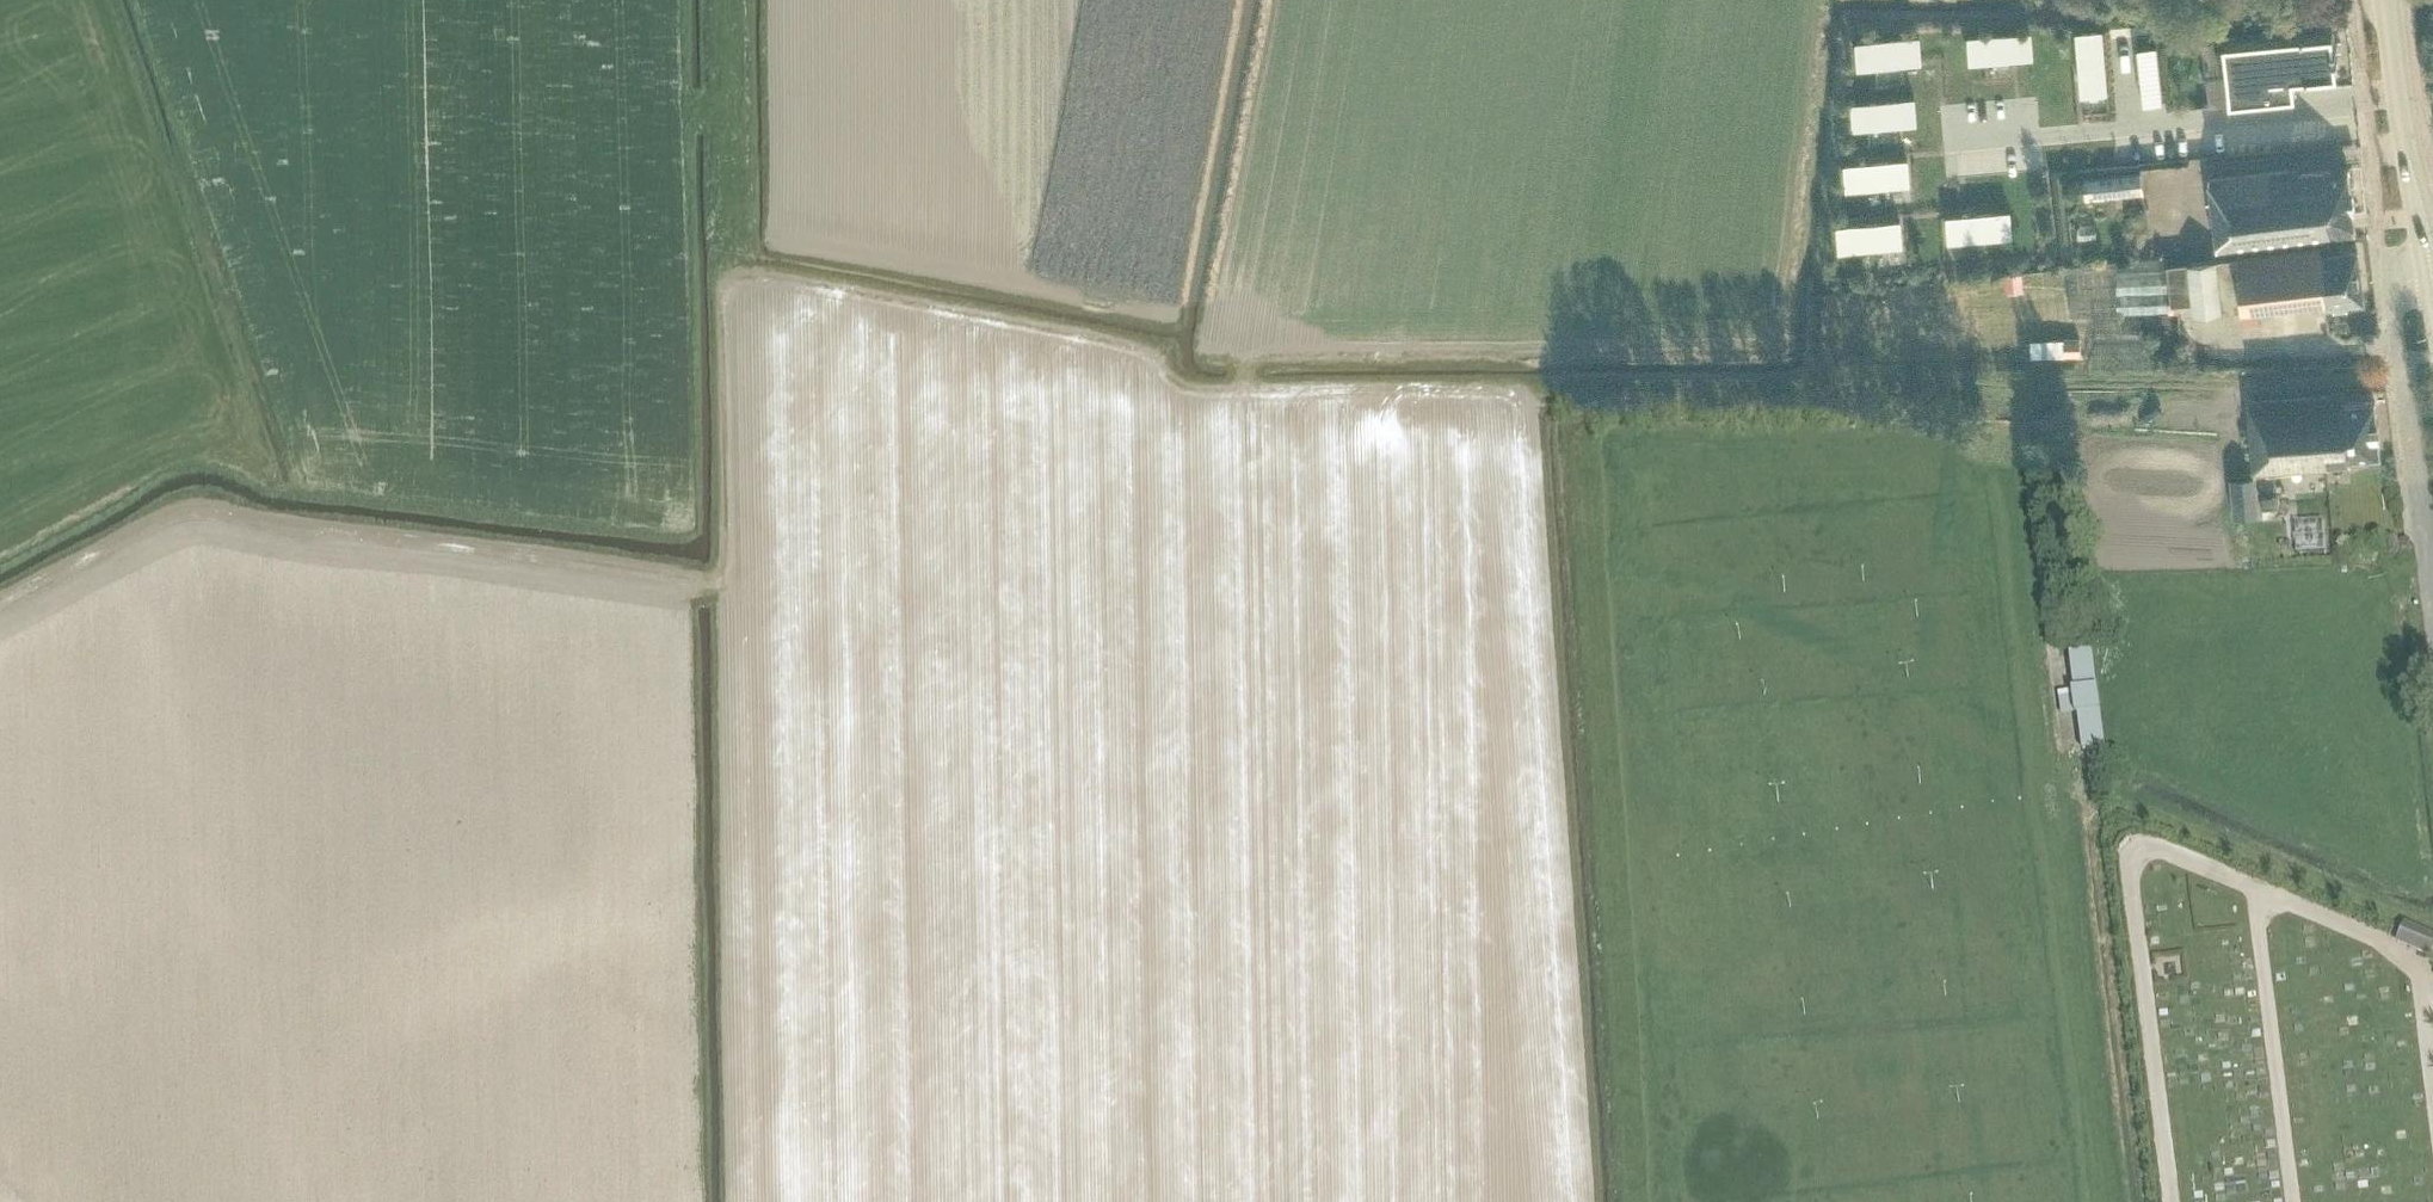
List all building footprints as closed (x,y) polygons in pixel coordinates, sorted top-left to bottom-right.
[(2295,71),(2338,66),(2333,25),(2225,35),(2225,37),(2202,39),(2209,104),(2234,101),(2233,94),(2297,88),(2295,71)] [(2101,29),(2077,32),(2082,93),(2107,91),(2101,29)] [(2030,31),(1968,36),(1970,61),(2033,56),(2030,31)] [(1859,66),(1921,60),(1919,36),(1857,41),(1859,66)] [(2138,48),(2139,63),(2158,61),(2156,46),(2138,48)] [(1852,102),(1854,127),(1916,122),(1914,97),(1852,102)] [(1845,163),(1847,188),(1909,183),(1907,158),(1845,163)] [(2217,249),(2356,233),(2354,213),(2351,185),(2350,185),(2349,167),(2299,173),(2298,168),(2209,179),(2217,249)] [(2143,192),(2141,171),(2083,177),(2085,198),(2143,192)] [(2012,235),(2009,210),(1947,216),(1949,240),(2012,235)] [(1902,244),(1900,219),(1838,225),(1840,250),(1902,244)] [(2363,301),(2358,250),(2322,254),(2321,246),(2187,262),(2187,261),(2166,263),(2171,303),(2192,301),(2193,314),(2223,311),(2223,310),(2242,308),(2244,324),(2260,322),(2259,307),(2326,299),(2326,306),(2333,305),(2334,310),(2347,308),(2346,303),(2363,301)] [(2022,270),(2004,271),(2005,280),(2022,279),(2022,270)] [(2083,333),(2033,334),(2033,351),(2083,350),(2083,333)] [(2377,422),(2375,400),(2345,403),(2344,394),(2249,400),(2250,418),(2254,472),(2327,467),(2327,465),(2350,463),(2349,457),(2380,455),(2378,434),(2379,434),(2378,422),(2377,422)] [(2049,418),(2037,419),(2038,433),(2050,432),(2049,418)] [(2259,514),(2256,475),(2229,477),(2233,516),(2259,514)] [(2083,749),(2102,746),(2090,652),(2070,654),(2075,690),(2072,690),(2075,713),(2078,713),(2083,749)] [(2057,692),(2061,715),(2075,713),(2072,690),(2057,692)] [(2430,958),(2432,951),(2432,935),(2405,922),(2396,943),(2430,958)]
